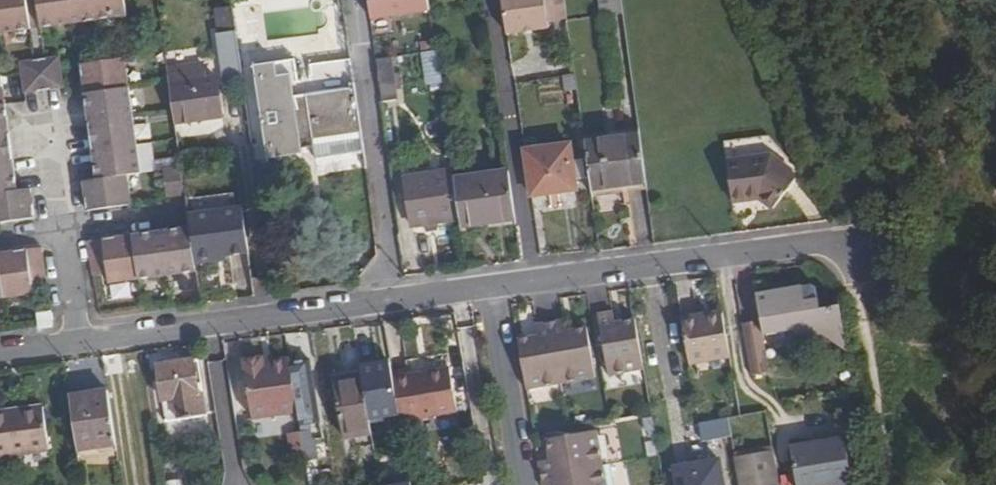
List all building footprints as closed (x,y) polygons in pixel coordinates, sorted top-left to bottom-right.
[(8,30),(4,0),(0,0),(0,31),(8,30)] [(8,30),(37,26),(33,0),(4,0),(8,30)] [(76,20),(73,0),(44,0),(47,24),(76,20)] [(76,20),(104,16),(101,0),(73,0),(76,20)] [(104,16),(132,12),(131,0),(101,0),(104,16)] [(441,0),(370,0),(373,22),(443,12),(441,0)] [(511,30),(552,22),(551,16),(570,13),(567,0),(505,0),(511,30)] [(628,13),(626,0),(610,0),(612,15),(628,13)] [(221,31),(239,29),(235,4),(218,6),(221,31)] [(227,81),(246,78),(239,29),(221,31),(220,31),(227,81)] [(26,59),(30,89),(69,85),(65,54),(26,59)] [(130,56),(87,62),(92,91),(98,90),(135,85),(130,56)] [(392,59),(379,60),(385,103),(399,101),(392,59)] [(180,80),(176,80),(181,121),(223,114),(218,75),(211,76),(209,60),(178,63),(180,80)] [(323,158),(369,152),(370,151),(361,96),(300,104),(298,88),(295,67),(260,72),(274,166),(307,161),(306,142),(318,140),(321,159),(323,158)] [(5,103),(12,102),(8,73),(0,74),(0,103),(5,103)] [(359,79),(298,88),(300,104),(361,96),(359,79)] [(98,90),(102,119),(138,115),(135,85),(98,90)] [(98,90),(92,91),(103,177),(105,177),(108,176),(105,147),(102,119),(98,90)] [(23,188),(12,102),(5,103),(9,132),(13,159),(17,189),(23,188)] [(5,103),(0,103),(0,133),(9,132),(5,103)] [(138,115),(102,119),(105,147),(142,143),(138,115)] [(653,188),(651,158),(645,126),(589,132),(590,140),(597,184),(599,195),(653,188)] [(13,159),(9,132),(0,133),(0,161),(13,159)] [(773,137),(731,142),(734,163),(778,158),(773,137)] [(583,186),(597,184),(590,140),(576,142),(583,186)] [(576,142),(530,149),(537,193),(583,186),(576,142)] [(105,147),(108,176),(134,173),(145,171),(142,143),(105,147)] [(371,166),(369,152),(323,158),(325,173),(371,166)] [(778,158),(734,163),(740,202),(766,200),(779,211),(802,183),(802,175),(778,158)] [(17,189),(13,159),(0,161),(0,191),(17,189)] [(173,194),(191,192),(188,165),(170,167),(173,194)] [(513,168),(488,172),(496,223),(521,219),(513,168)] [(443,222),(464,218),(458,177),(457,171),(409,179),(417,226),(431,224),(443,222)] [(466,228),(496,223),(488,172),(458,177),(464,218),(466,228)] [(137,203),(134,173),(108,176),(105,177),(109,206),(137,203)] [(94,208),(109,206),(105,177),(103,177),(91,178),(94,208)] [(17,189),(0,191),(0,221),(42,216),(37,186),(23,188),(17,189)] [(240,193),(193,200),(195,215),(242,208),(240,193)] [(242,208),(195,215),(196,223),(197,231),(202,264),(219,262),(223,257),(232,256),(254,253),(248,207),(242,208)] [(443,222),(431,224),(432,233),(444,231),(443,222)] [(196,223),(138,231),(139,239),(168,235),(197,231),(196,223)] [(138,231),(113,234),(120,279),(145,276),(139,239),(138,231)] [(168,235),(174,272),(202,268),(202,264),(197,231),(168,235)] [(115,280),(120,279),(113,234),(95,237),(100,272),(115,270),(115,280)] [(139,239),(145,276),(174,272),(168,235),(139,239)] [(5,250),(6,257),(11,295),(40,291),(38,281),(52,279),(48,244),(5,250)] [(11,295),(6,257),(0,258),(0,297),(11,295)] [(759,297),(766,336),(792,332),(804,340),(825,338),(850,355),(842,309),(824,312),(820,293),(818,291),(816,289),(814,289),(790,293),(788,292),(759,297)] [(746,299),(748,311),(753,338),(766,336),(759,297),(746,299)] [(57,309),(45,311),(46,322),(58,321),(57,309)] [(614,377),(646,371),(638,320),(619,323),(618,312),(603,315),(614,377)] [(691,363),(732,357),(725,317),(684,324),(691,363)] [(569,320),(555,323),(566,385),(600,380),(590,326),(570,329),(569,320)] [(530,391),(566,385),(555,323),(541,325),(542,335),(522,339),(530,391)] [(161,363),(169,422),(208,417),(203,384),(200,384),(195,357),(161,363)] [(294,363),(293,358),(277,361),(268,362),(267,358),(247,361),(256,420),(302,413),(294,363)] [(294,363),(302,413),(304,425),(313,423),(325,421),(316,360),(294,363)] [(451,367),(395,377),(402,419),(459,410),(451,367)] [(364,370),(336,373),(347,437),(375,433),(364,370)] [(82,446),(120,442),(111,386),(74,392),(82,446)] [(0,410),(0,454),(52,447),(47,404),(23,407),(24,411),(11,412),(10,408),(0,410)] [(733,432),(731,420),(702,425),(704,437),(733,432)] [(313,423),(304,425),(310,463),(319,462),(313,423)] [(543,462),(546,477),(606,467),(600,432),(550,440),(553,461),(543,462)] [(793,450),(798,484),(852,484),(845,442),(793,450)] [(720,454),(678,461),(682,484),(726,484),(720,454)] [(737,459),(741,479),(742,484),(781,484),(775,454),(737,459)] [(606,467),(546,477),(547,484),(609,484),(606,467)] [(177,477),(179,484),(190,484),(188,475),(177,477)]
